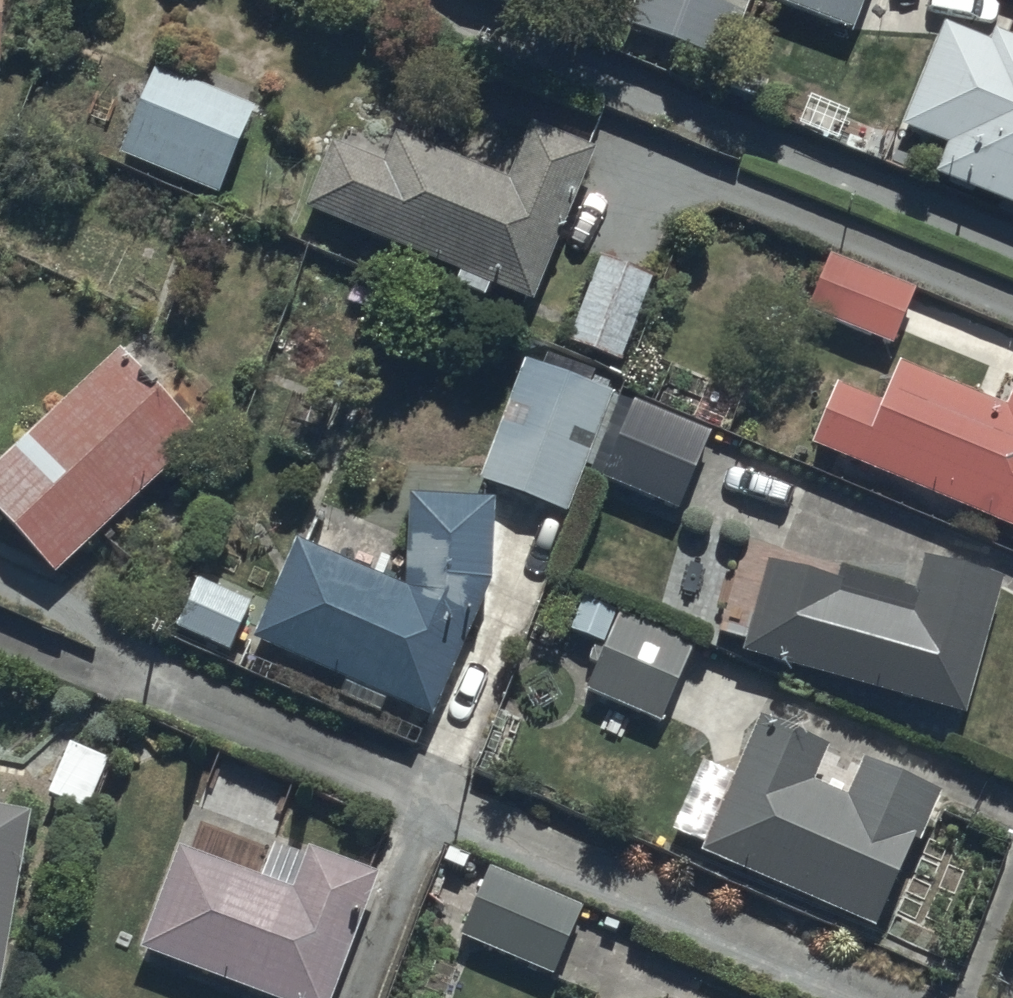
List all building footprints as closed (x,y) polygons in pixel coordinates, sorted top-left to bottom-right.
[(751,0),(638,0),(629,23),(727,62),(751,0)] [(855,28),(866,0),(781,0),(855,28)] [(937,172),(1012,202),(1012,32),(997,26),(991,40),(944,21),(903,123),(949,142),(937,172)] [(159,66),(124,152),(220,192),(255,106),(159,66)] [(335,140),(307,210),(533,301),(597,144),(532,118),(507,178),(396,133),(385,161),(335,140)] [(828,250),(805,309),(894,344),(917,285),(828,250)] [(656,277),(603,255),(569,338),(622,359),(656,277)] [(121,343),(0,460),(0,509),(59,570),(204,430),(121,343)] [(529,354),(479,476),(569,513),(588,467),(680,504),(711,428),(529,354)] [(810,441),(1012,524),(1012,394),(1008,405),(900,360),(884,398),(836,378),(810,441)] [(298,538),(253,636),(433,718),(496,579),(499,498),(410,495),(407,585),(298,538)] [(748,638),(745,650),(969,710),(1005,574),(928,553),(919,590),(742,543),(719,630),(748,638)] [(252,597),(200,576),(178,628),(230,650),(252,597)] [(694,642),(622,612),(591,684),(663,715),(694,642)] [(759,710),(700,849),(877,925),(915,836),(923,839),(945,786),(863,751),(847,790),(817,777),(832,741),(759,710)] [(28,809),(0,805),(0,979),(28,809)] [(140,945),(280,997),(331,997),(379,870),(308,844),(305,853),(276,842),(273,851),(197,823),(189,845),(179,841),(140,945)] [(491,865),(462,937),(555,974),(584,902),(491,865)]
